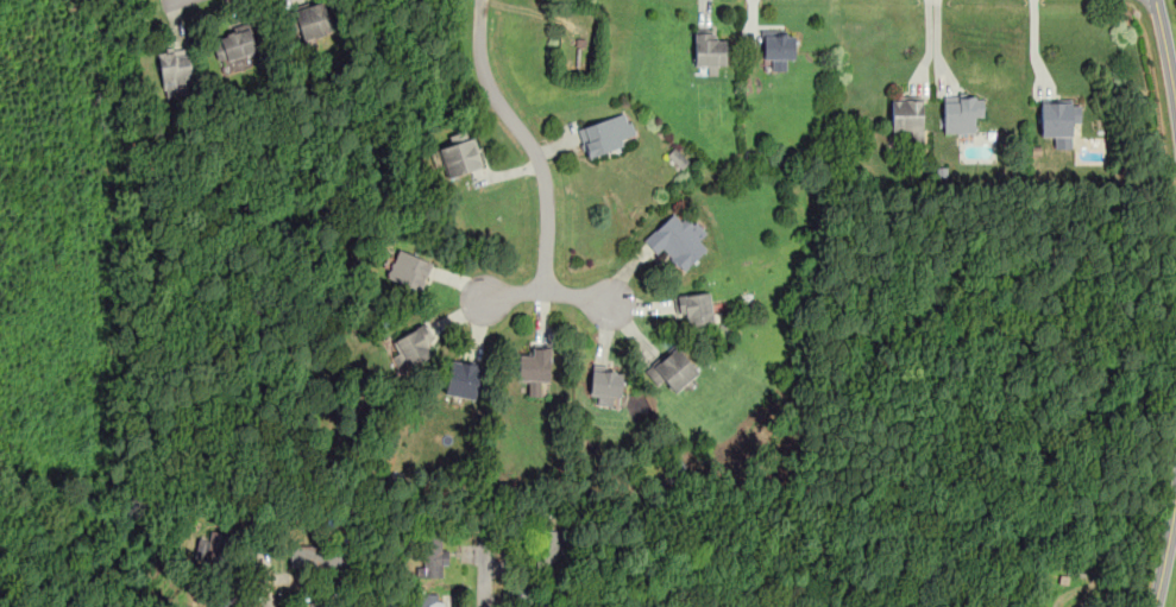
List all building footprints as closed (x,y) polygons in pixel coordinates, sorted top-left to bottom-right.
[(333,31),(321,0),(293,10),(303,42),(333,31)] [(257,52),(249,25),(210,37),(219,64),(257,52)] [(785,70),(785,59),(794,59),(794,30),(761,30),(761,57),(772,57),(772,70),(785,70)] [(724,31),(693,32),(694,64),(704,63),(705,74),(725,74),(724,31)] [(157,49),(163,89),(194,86),(188,45),(157,49)] [(943,133),(973,133),(973,121),(983,121),(983,94),(943,94),(943,133)] [(922,97),(892,97),(892,133),(911,133),(911,141),(922,141),(922,97)] [(1040,100),(1039,135),(1054,135),(1054,148),(1071,148),(1071,125),(1080,125),(1080,100),(1040,100)] [(577,127),(586,158),(637,140),(627,109),(577,127)] [(439,147),(448,177),(483,166),(471,128),(447,135),(451,144),(439,147)] [(667,156),(683,169),(689,161),(674,148),(667,156)] [(643,239),(658,257),(666,249),(683,270),(706,249),(698,239),(706,233),(690,214),(680,221),(673,213),(643,239)] [(421,291),(432,260),(397,247),(386,278),(421,291)] [(677,293),(679,318),(687,318),(687,328),(713,325),(710,290),(677,293)] [(427,346),(435,341),(423,322),(391,342),(397,353),(392,355),(403,372),(432,354),(427,346)] [(702,369),(677,342),(644,371),(661,390),(669,381),(678,390),(702,369)] [(517,382),(529,382),(529,396),(540,396),(540,384),(549,384),(549,350),(517,350),(517,382)] [(476,400),(482,365),(451,360),(445,394),(476,400)] [(590,397),(622,397),(622,368),(591,368),(590,397)] [(535,530),(536,574),(558,574),(558,530),(535,530)] [(210,531),(231,535),(222,575),(203,571),(210,531)] [(422,537),(422,576),(446,576),(446,537),(422,537)] [(291,543),(291,569),(351,568),(350,546),(291,543)] [(415,606),(438,606),(438,594),(415,594),(415,606)] [(558,597),(535,597),(535,606),(558,606),(558,597)]
